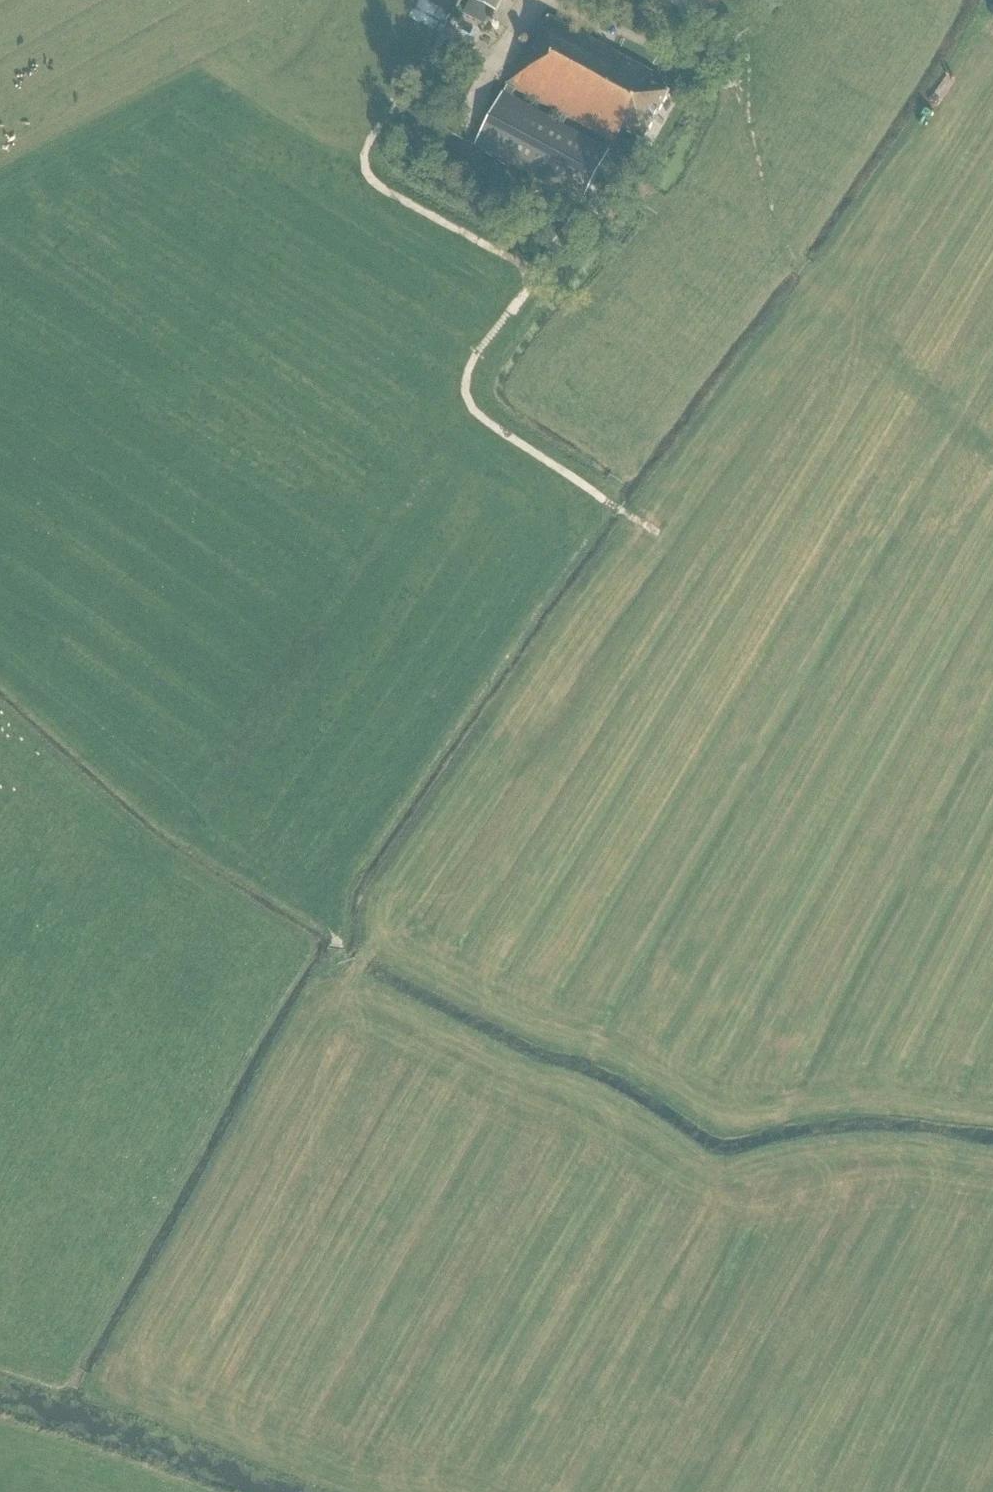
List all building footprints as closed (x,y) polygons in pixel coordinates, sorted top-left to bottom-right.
[(495,13),(502,0),(468,0),(495,13)] [(535,32),(506,85),(507,86),(516,90),(563,116),(567,118),(614,143),(621,131),(642,142),(668,96),(647,84),(652,74),(548,17),(539,34),(535,32)] [(502,94),(474,146),(581,204),(609,152),(562,127),(567,118),(563,116),(558,123),(511,98),(516,90),(507,86),(503,95),(502,94)]
